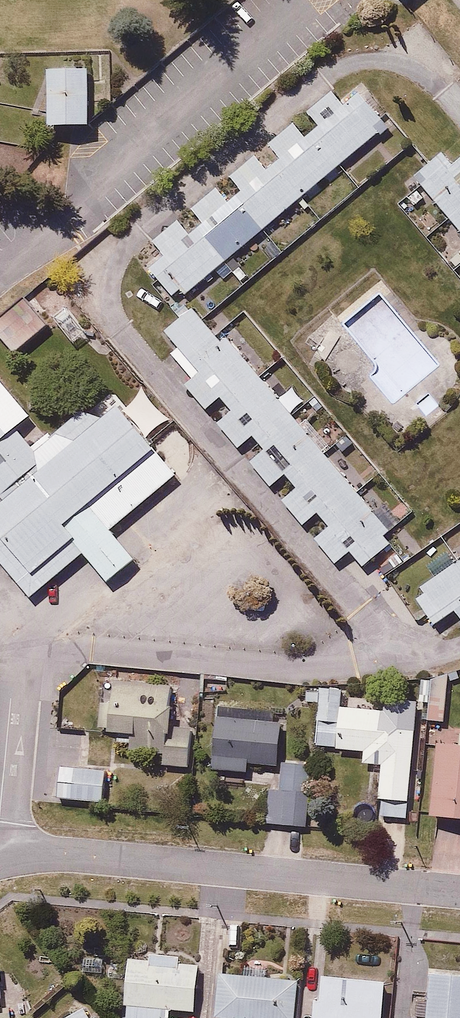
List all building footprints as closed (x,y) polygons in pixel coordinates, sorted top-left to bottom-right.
[(89,67),(53,68),(55,124),(91,123),(89,67)] [(190,232),(179,218),(156,237),(168,252),(150,268),(174,296),(183,289),(187,293),(391,121),(361,86),(347,97),(337,85),(320,99),(331,112),(310,131),(298,117),(271,140),(283,155),(272,164),(260,150),(231,174),(242,187),(232,196),(220,183),(192,206),(204,220),(190,232)] [(454,165),(443,152),(412,178),(459,234),(459,160),(454,165)] [(89,330),(68,306),(65,308),(43,283),(35,289),(58,315),(54,318),(75,342),(89,330)] [(51,324),(27,297),(0,320),(0,335),(16,354),(51,324)] [(221,340),(193,306),(168,326),(182,343),(174,349),(194,374),(186,380),(208,407),(223,394),(234,408),(219,420),(238,444),(256,430),(268,445),(249,461),(272,490),(291,475),(300,487),(287,497),(306,521),(322,508),(335,524),(318,538),(338,563),(354,551),(366,566),(393,543),(387,535),(401,524),(384,503),(373,511),(325,451),(335,442),(311,413),(300,421),(230,334),(221,340)] [(178,476),(120,407),(99,424),(82,404),(30,448),(0,413),(0,498),(7,506),(0,512),(0,559),(32,598),(84,555),(106,581),(132,559),(110,533),(178,476)] [(414,591),(436,622),(459,607),(459,609),(459,559),(414,591)] [(135,724),(133,745),(163,748),(162,763),(193,765),(195,736),(174,735),(178,678),(107,673),(104,722),(135,724)] [(321,692),(308,690),(307,701),(321,702),(317,742),(365,747),(364,759),(388,761),(383,812),(415,815),(426,707),(342,699),(343,689),(321,686),(321,692)] [(254,757),(282,760),(281,779),(252,777),(248,818),(305,822),(312,738),(286,736),(287,718),(216,712),(212,764),(253,767),(254,757)] [(440,732),(435,812),(459,814),(459,734),(440,732)] [(111,765),(63,762),(61,792),(109,796),(111,765)] [(203,961),(182,959),(182,952),(151,949),(150,957),(131,955),(125,1017),(163,1017),(163,1012),(174,1013),(175,1004),(199,1007),(203,961)] [(302,976),(281,974),(282,962),(249,959),(247,971),(225,969),(220,1014),(263,1017),(298,1017),(302,976)] [(431,966),(427,1017),(459,1017),(459,968),(431,966)] [(315,1014),(331,1016),(331,1017),(386,1017),(391,975),(320,967),(315,1014)] [(92,999),(61,1017),(104,1017),(92,999)]
